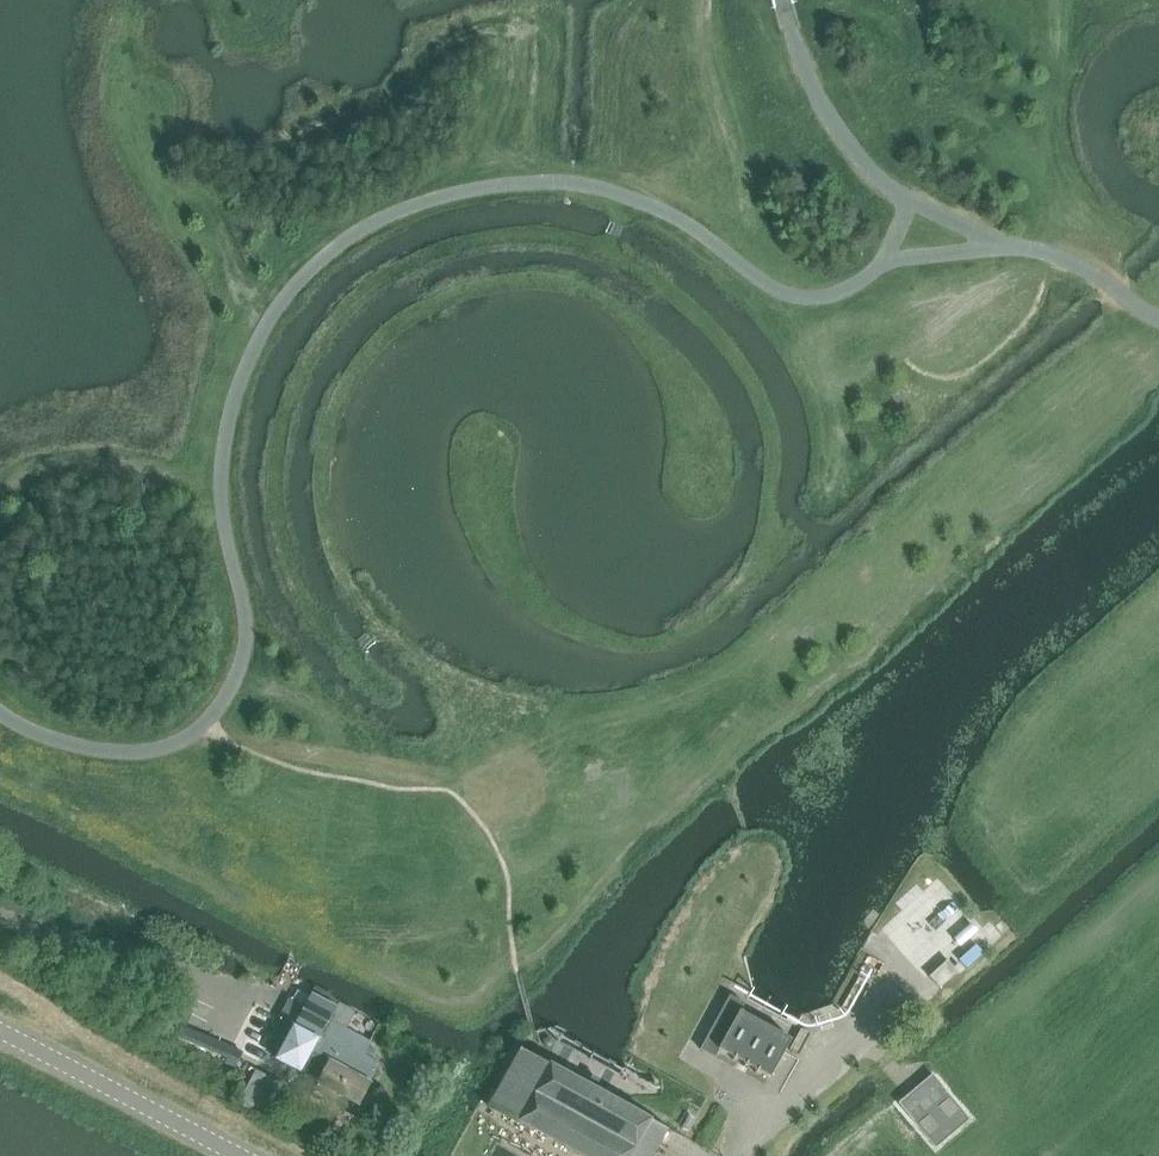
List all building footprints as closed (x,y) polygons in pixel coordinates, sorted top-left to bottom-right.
[(948,959),(929,976),(940,988),(958,971),(948,959)] [(311,993),(274,1062),(359,1108),(373,1083),(370,1082),(380,1063),(363,1054),(371,1040),(341,1024),(347,1013),(311,993)] [(701,1048),(716,1057),(720,1049),(770,1077),(792,1038),(741,1010),(745,1003),(730,994),(701,1048)] [(178,1024),(173,1036),(237,1063),(242,1052),(178,1024)] [(531,1126),(586,1155),(653,1155),(668,1128),(520,1047),(489,1103),(531,1126)] [(254,1073),(247,1086),(237,1104),(236,1106),(263,1120),(265,1117),(281,1087),(254,1073)] [(899,1102),(937,1147),(970,1119),(933,1074),(899,1102)]
